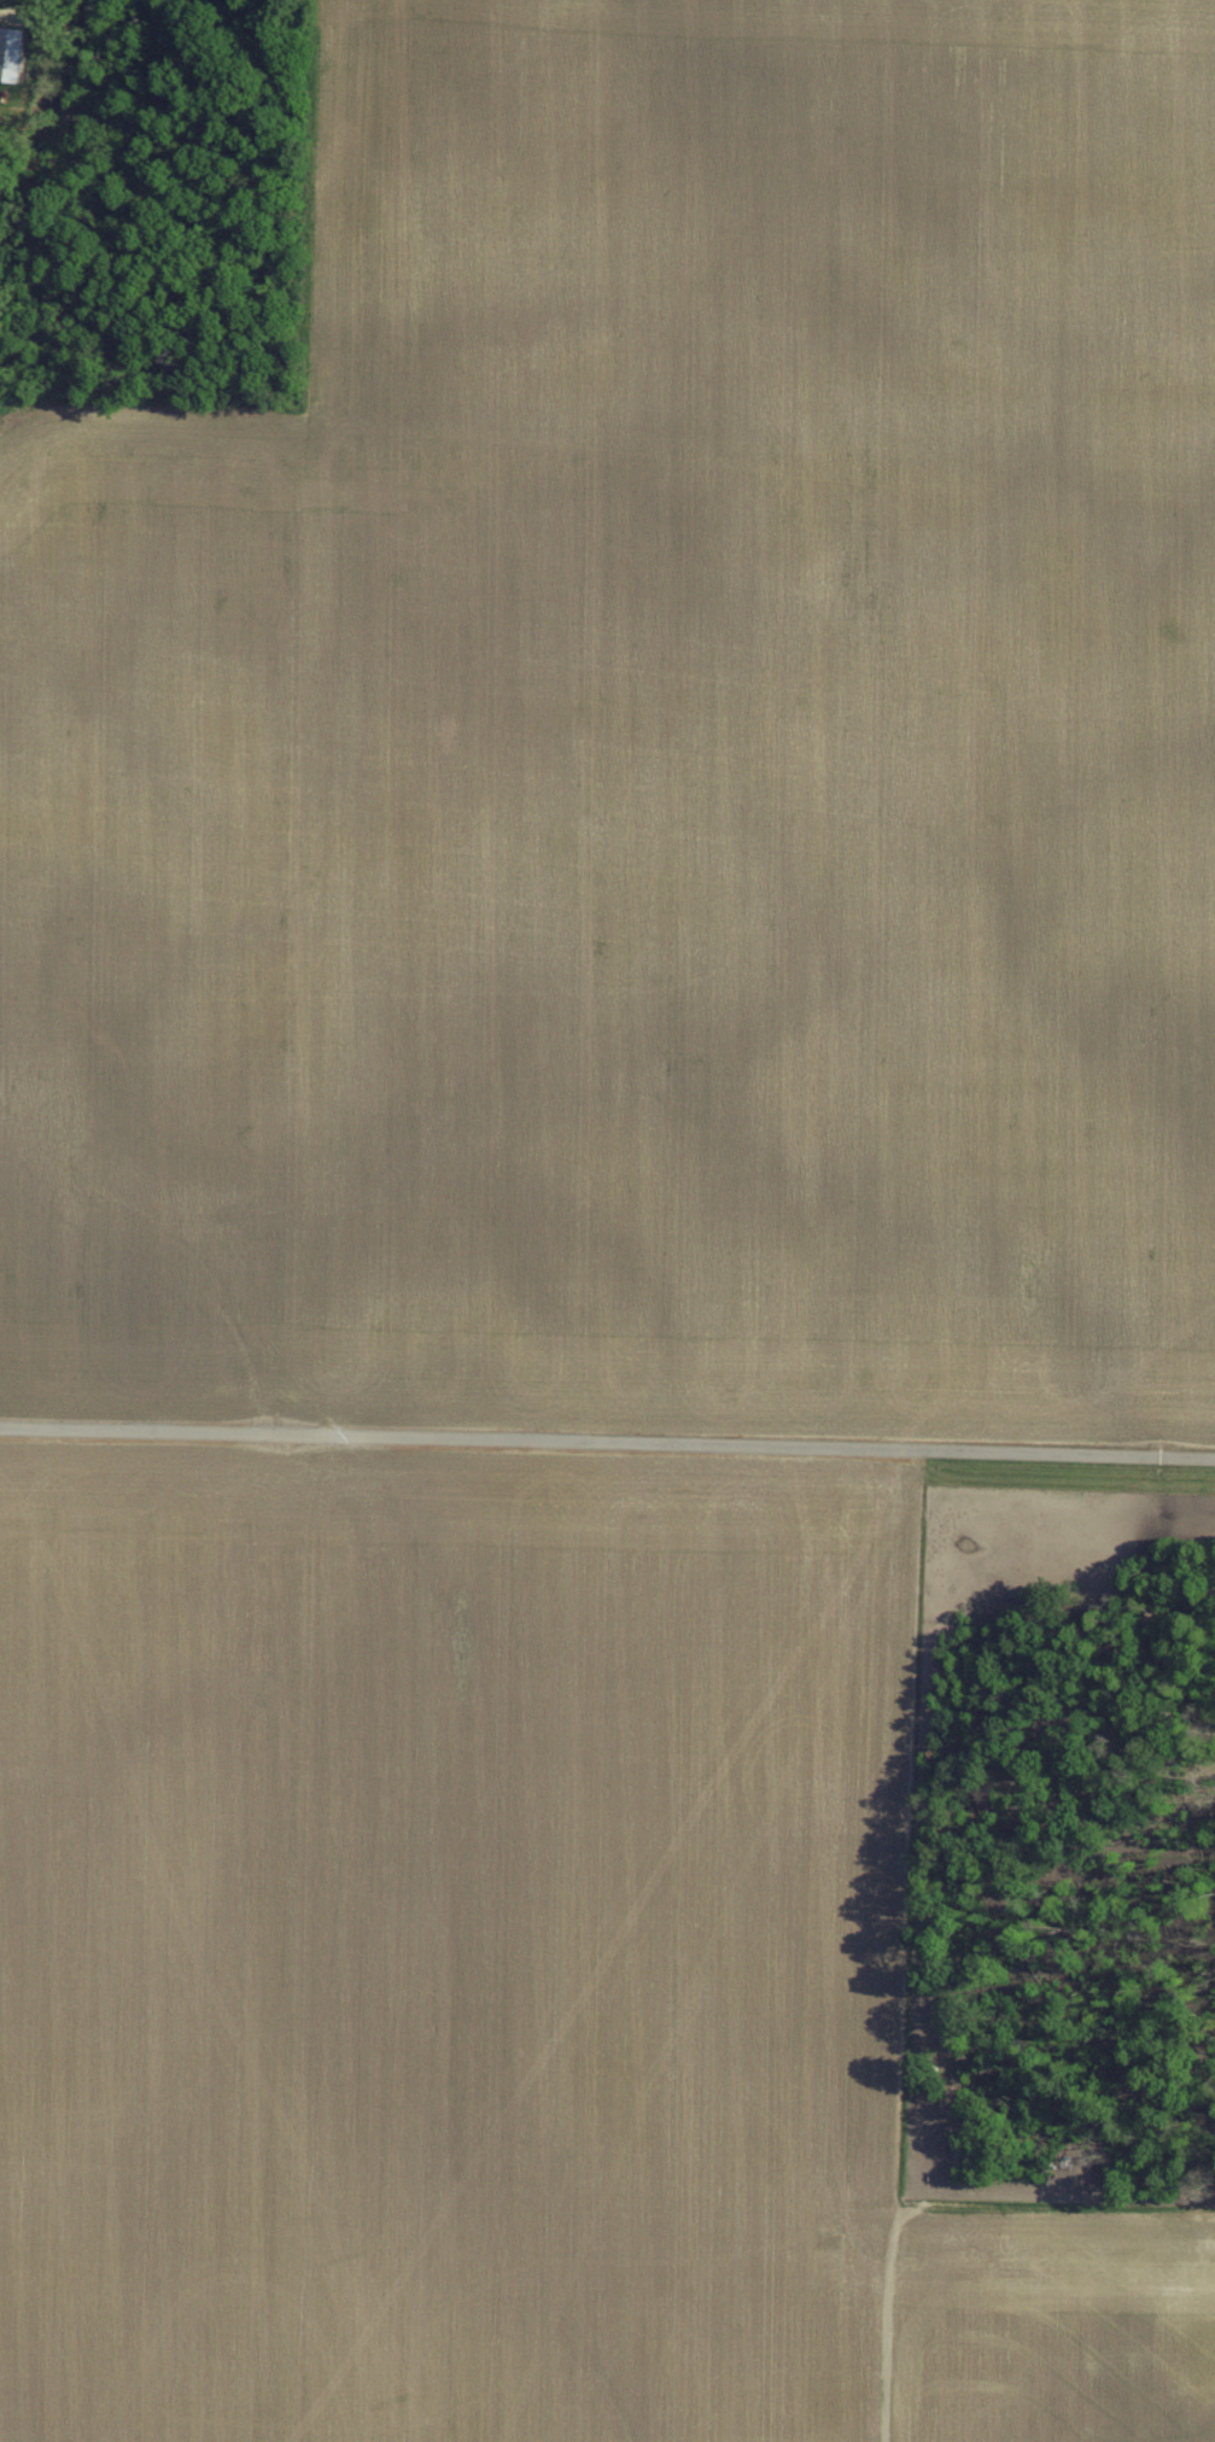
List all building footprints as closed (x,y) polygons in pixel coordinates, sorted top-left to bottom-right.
[(31,65),(46,66),(48,28),(3,25),(0,66),(0,78),(30,80),(31,65)]
